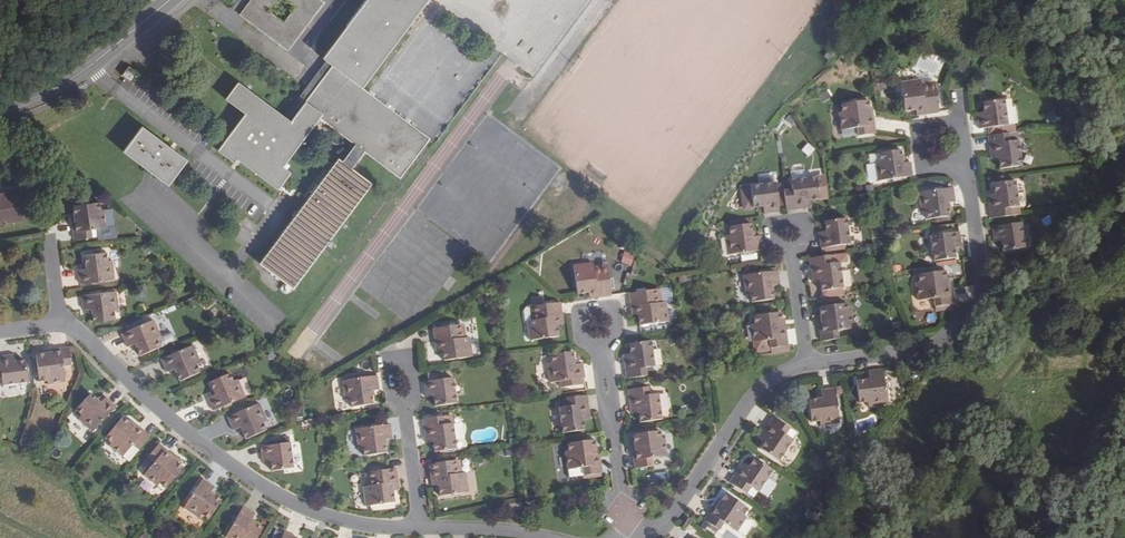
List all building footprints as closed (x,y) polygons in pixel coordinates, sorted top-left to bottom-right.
[(322,58),(332,66),(290,121),(238,81),(225,99),(244,114),(217,150),(235,163),(237,160),(277,190),(279,188),(290,196),(294,191),(283,183),(291,172),(283,166),(319,118),(354,145),(342,161),(338,158),(260,264),(293,288),(371,183),(351,168),(364,151),(400,179),(430,139),(362,87),(427,0),(365,0),(322,58)] [(323,3),(320,0),(287,0),(295,6),(283,22),(268,10),(275,0),(250,0),(239,14),(287,50),(323,3)] [(830,63),(841,48),(834,43),(823,58),(830,63)] [(128,66),(122,76),(126,78),(131,82),(138,73),(128,66)] [(937,87),(923,88),(923,85),(922,81),(902,84),(906,112),(917,111),(924,109),(925,115),(940,113),(937,87)] [(823,101),(832,96),(829,90),(819,94),(823,101)] [(841,131),(849,130),(851,138),(875,135),(872,113),(870,114),(868,101),(841,105),(842,113),(839,114),(841,131)] [(987,115),(980,116),(982,130),(1011,126),(1008,102),(986,105),(987,115)] [(1059,124),(1060,113),(1047,112),(1046,123),(1059,124)] [(168,185),(187,161),(141,126),(122,151),(168,185)] [(993,156),(998,155),(999,163),(1001,172),(1022,169),(1018,144),(1009,145),(1008,135),(991,137),(993,156)] [(882,162),(878,162),(880,181),(915,176),(913,162),(904,163),(902,150),(881,152),(882,162)] [(882,162),(881,152),(871,154),(872,163),(878,162),(882,162)] [(876,163),(869,163),(870,180),(877,179),(876,163)] [(1015,180),(994,183),(995,192),(996,201),(991,201),(994,220),(1011,218),(1009,207),(1018,206),(1015,180)] [(797,194),(786,195),(788,212),(808,210),(807,205),(815,203),(824,202),(821,181),(796,185),(797,194)] [(27,183),(0,188),(0,231),(35,225),(27,183)] [(746,210),(765,207),(766,216),(780,213),(776,184),(745,189),(743,191),(746,210)] [(949,203),(957,202),(954,189),(921,194),(924,212),(928,212),(930,221),(950,218),(949,203)] [(99,209),(98,200),(90,201),(82,203),(81,197),(72,199),(73,204),(71,204),(73,217),(70,217),(73,239),(98,236),(96,227),(105,226),(103,208),(99,209)] [(827,224),(829,234),(821,234),(823,249),(852,245),(848,220),(827,224)] [(1027,249),(1024,225),(995,228),(997,243),(1005,242),(1006,252),(1027,249)] [(725,239),(720,239),(723,258),(757,253),(756,240),(747,241),(745,227),(723,230),(725,239)] [(955,249),(963,248),(961,234),(932,238),(936,262),(957,259),(955,249)] [(620,262),(631,266),(635,254),(624,250),(620,262)] [(79,271),(81,285),(110,281),(105,254),(84,257),(86,270),(79,271)] [(829,257),(812,260),(815,279),(819,278),(820,285),(822,295),(842,292),(839,267),(830,268),(829,257)] [(573,265),(577,293),(588,292),(596,291),(596,297),(612,295),(608,267),(595,269),(594,267),(594,262),(573,265)] [(951,281),(948,281),(947,269),(920,273),(921,281),(918,281),(920,298),(929,297),(930,305),(954,302),(951,281)] [(781,287),(779,273),(745,278),(748,297),(752,296),(754,304),(775,302),(773,288),(781,287)] [(658,288),(630,292),(632,307),(638,307),(640,325),(669,321),(666,301),(660,302),(658,288)] [(119,310),(116,291),(82,296),(84,310),(92,309),(94,323),(116,320),(115,310),(119,310)] [(553,326),(552,319),(557,318),(555,302),(538,305),(537,297),(529,298),(530,306),(528,306),(530,319),(527,320),(523,320),(526,341),(554,337),(553,326)] [(823,317),(820,318),(822,340),(846,336),(846,328),(854,327),(852,309),(849,310),(848,301),(822,305),(823,317)] [(765,354),(790,351),(789,344),(786,323),(783,323),(781,311),(755,315),(756,323),(752,323),(755,341),(763,339),(765,354)] [(460,323),(433,327),(435,342),(441,341),(442,349),(444,360),(472,356),(469,336),(465,337),(462,338),(460,323)] [(141,358),(160,350),(149,324),(122,336),(127,348),(134,345),(141,358)] [(652,364),(648,338),(627,341),(628,351),(630,359),(625,359),(627,378),(643,376),(642,365),(652,364)] [(198,365),(191,348),(159,362),(164,374),(172,371),(178,383),(198,375),(194,366),(198,365)] [(50,354),(51,357),(38,359),(42,385),(50,385),(50,387),(67,385),(66,377),(75,375),(71,351),(50,354)] [(551,363),(548,364),(550,382),(560,381),(560,387),(583,384),(582,378),(585,378),(583,364),(574,365),(572,351),(551,354),(551,363)] [(29,362),(20,363),(12,364),(11,359),(0,360),(0,377),(5,377),(7,386),(32,382),(29,362)] [(869,405),(888,402),(883,368),(869,370),(870,378),(856,380),(859,402),(868,401),(869,405)] [(428,380),(424,380),(426,396),(434,394),(435,404),(457,401),(454,376),(446,377),(445,372),(427,374),(428,380)] [(371,390),(379,388),(377,374),(362,376),(362,373),(348,375),(349,378),(343,379),(346,398),(350,397),(351,406),(373,403),(371,390)] [(214,411),(241,399),(246,398),(238,380),(234,382),(231,374),(211,382),(216,395),(208,398),(214,411)] [(645,387),(628,390),(631,408),(636,408),(637,415),(638,425),(659,422),(656,397),(646,398),(645,387)] [(822,420),(823,424),(841,421),(836,388),(822,389),(823,398),(809,400),(813,421),(822,420)] [(586,422),(585,414),(590,413),(588,394),(571,397),(572,407),(563,408),(567,434),(588,431),(586,422)] [(84,423),(81,425),(96,437),(117,411),(107,402),(102,408),(91,400),(77,417),(84,423)] [(266,422),(259,404),(227,418),(233,430),(241,427),(246,440),(266,431),(263,423),(266,422)] [(764,429),(768,432),(764,438),(759,446),(776,458),(790,436),(783,431),(789,422),(775,413),(764,429)] [(450,425),(448,415),(439,416),(441,426),(450,425)] [(431,443),(432,453),(453,450),(450,425),(441,426),(439,416),(422,418),(425,436),(430,436),(431,443)] [(133,424),(131,426),(123,418),(105,439),(111,444),(109,446),(122,457),(127,451),(134,457),(149,438),(133,424)] [(392,436),(390,423),(356,427),(358,446),(363,445),(364,454),(386,451),(384,437),(392,436)] [(764,438),(768,432),(764,429),(760,435),(764,438)] [(635,446),(632,446),(634,468),(659,465),(658,457),(667,455),(664,438),(661,438),(660,430),(633,433),(635,446)] [(304,461),(298,437),(270,443),(270,445),(260,446),(261,460),(268,459),(269,470),(291,468),(291,464),(304,461)] [(576,468),(577,476),(602,473),(599,451),(596,452),(594,440),(567,443),(568,451),(565,451),(567,469),(576,468)] [(158,485),(165,491),(183,470),(173,462),(175,460),(158,445),(142,464),(148,469),(143,476),(156,488),(158,485)] [(128,463),(134,457),(127,451),(122,457),(128,463)] [(771,465),(754,453),(748,461),(744,468),(740,465),(730,481),(744,490),(750,481),(758,486),(771,465)] [(748,461),(745,458),(740,465),(744,468),(748,461)] [(468,502),(464,473),(460,473),(462,483),(459,483),(455,459),(428,463),(432,488),(437,487),(439,495),(440,506),(468,502)] [(148,469),(142,464),(139,467),(146,473),(148,469)] [(393,491),(392,483),(398,482),(396,467),(368,471),(370,484),(368,484),(363,485),(366,506),(394,502),(393,491)] [(212,488),(201,479),(179,506),(193,518),(196,514),(203,520),(217,504),(206,495),(212,488)] [(745,514),(749,507),(727,492),(719,502),(717,501),(705,519),(726,533),(730,526),(737,531),(747,516),(745,514)] [(520,511),(519,504),(512,505),(512,513),(520,511)] [(251,517),(240,510),(223,537),(255,537),(260,531),(248,524),(251,517)]
